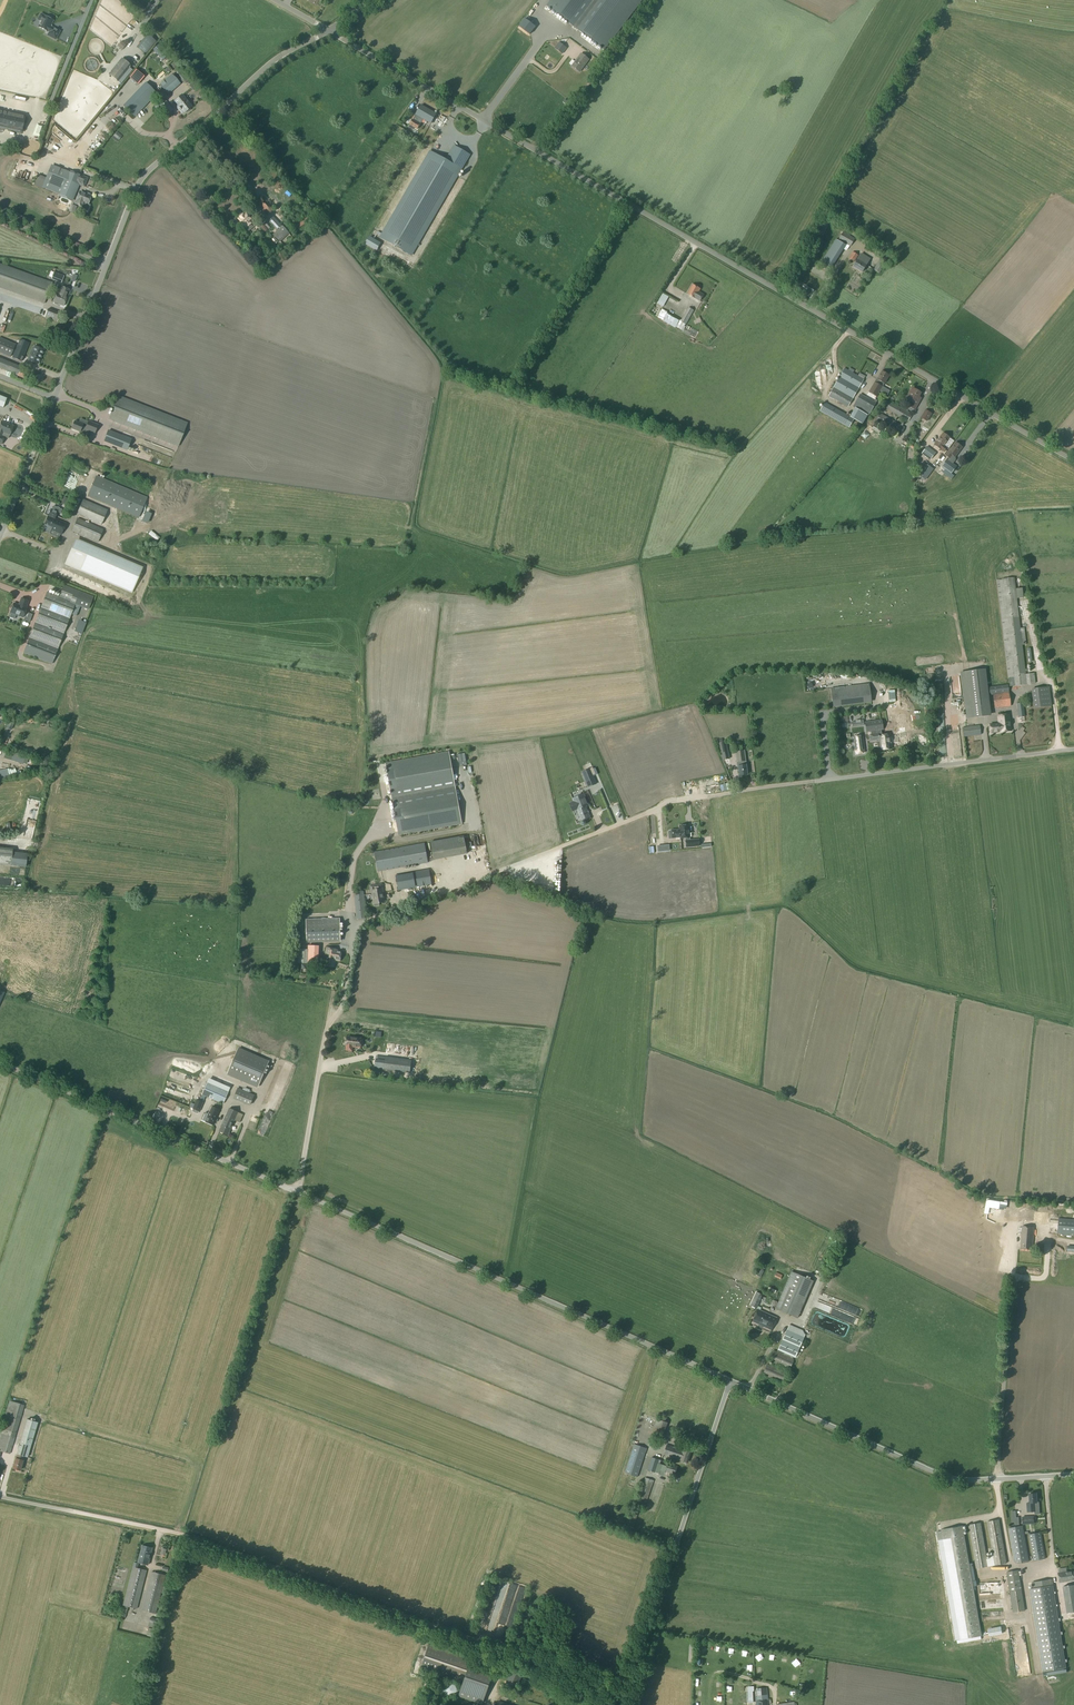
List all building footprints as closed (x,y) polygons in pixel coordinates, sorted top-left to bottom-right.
[(642,0),(551,0),(546,6),(604,50),(642,0)] [(41,15),(38,20),(39,20),(40,21),(40,24),(38,27),(46,31),(45,33),(48,35),(55,39),(59,32),(51,27),(50,26),(50,25),(52,25),(53,22),(52,21),(53,21),(45,17),(45,16),(43,15),(41,15)] [(147,34),(138,45),(147,52),(156,41),(147,34)] [(561,53),(565,48),(559,43),(555,48),(561,53)] [(168,55),(158,45),(153,50),(162,60),(168,55)] [(581,54),(572,66),(580,72),(588,60),(581,54)] [(122,58),(109,74),(118,82),(131,66),(122,58)] [(158,78),(164,72),(161,68),(154,74),(158,78)] [(138,84),(145,76),(136,69),(129,77),(138,84)] [(172,75),(160,86),(166,93),(178,82),(172,75)] [(146,84),(124,106),(133,115),(154,92),(146,84)] [(182,95),(174,101),(177,105),(176,106),(182,114),(183,113),(184,113),(192,107),(182,95)] [(164,98),(158,102),(161,106),(167,114),(173,109),(167,101),(164,98)] [(412,119),(408,127),(413,129),(414,127),(417,129),(423,119),(430,123),(436,114),(421,105),(415,115),(413,120),(412,119)] [(3,130),(4,128),(21,132),(25,116),(0,111),(0,130),(3,130)] [(451,116),(443,128),(455,136),(463,124),(451,116)] [(424,126),(414,141),(423,148),(434,132),(424,126)] [(430,151),(379,238),(412,257),(470,156),(454,146),(445,160),(430,151)] [(45,178),(42,187),(51,190),(60,194),(60,195),(72,200),(77,189),(79,185),(84,186),(84,187),(88,178),(84,176),(84,177),(80,176),(79,176),(78,176),(77,175),(54,166),(53,170),(49,180),(47,179),(45,178)] [(79,194),(75,204),(82,206),(87,208),(88,204),(91,195),(83,192),(80,191),(79,194)] [(264,195),(256,202),(267,214),(274,207),(264,195)] [(246,212),(238,219),(250,232),(257,225),(255,223),(255,222),(246,212)] [(306,215),(293,224),(296,229),(310,220),(306,215)] [(273,216),(268,221),(277,231),(273,234),(279,241),(288,233),(273,216)] [(826,216),(815,236),(821,238),(831,219),(826,216)] [(859,226),(856,231),(861,235),(859,238),(865,241),(870,234),(859,226)] [(843,231),(839,239),(850,246),(855,238),(843,231)] [(835,238),(820,262),(830,268),(845,245),(835,238)] [(380,245),(368,239),(365,245),(376,251),(380,245)] [(852,251),(848,258),(854,262),(859,255),(852,251)] [(881,256),(873,269),(879,273),(885,263),(887,260),(886,259),(881,256)] [(857,260),(853,267),(862,272),(866,266),(866,265),(857,260)] [(44,304),(52,283),(0,265),(0,288),(44,304)] [(55,272),(52,279),(62,283),(64,276),(55,272)] [(692,285),(687,294),(700,301),(704,295),(698,292),(700,289),(692,285)] [(58,289),(53,302),(55,302),(54,303),(55,304),(57,305),(58,305),(59,304),(64,306),(67,297),(67,295),(69,296),(70,296),(71,293),(70,292),(69,291),(70,290),(62,287),(60,290),(58,289)] [(10,304),(4,301),(0,312),(0,328),(1,328),(10,304)] [(677,325),(676,328),(682,331),(685,325),(694,311),(688,308),(681,321),(680,320),(679,321),(677,325)] [(46,312),(44,317),(57,322),(59,316),(46,312)] [(667,312),(663,321),(675,328),(676,328),(679,321),(680,320),(667,312)] [(15,345),(0,338),(0,353),(10,357),(15,345)] [(21,362),(29,343),(20,339),(12,358),(21,362)] [(34,347),(29,361),(38,364),(43,350),(34,347)] [(14,374),(18,375),(18,376),(27,380),(29,373),(21,370),(22,368),(0,359),(0,368),(14,374)] [(845,369),(829,396),(848,407),(864,380),(858,376),(853,373),(854,370),(850,368),(848,370),(845,369)] [(877,379),(869,392),(877,397),(880,391),(882,388),(882,387),(884,384),(889,375),(882,372),(878,379),(877,379)] [(912,388),(906,399),(911,402),(909,406),(914,409),(921,398),(919,397),(921,393),(912,388)] [(902,391),(892,389),(891,396),(901,398),(902,391)] [(861,394),(853,407),(869,416),(876,403),(877,401),(875,400),(874,402),(861,394)] [(118,396),(109,420),(178,447),(187,423),(118,396)] [(888,401),(884,407),(908,421),(912,415),(888,401)] [(825,402),(820,411),(849,428),(854,419),(850,417),(825,402)] [(924,410),(920,418),(926,422),(931,414),(926,411),(924,410)] [(880,413),(875,422),(900,436),(905,427),(880,413)] [(74,421),(72,428),(80,432),(79,432),(84,434),(85,430),(95,433),(98,425),(89,421),(88,422),(81,419),(79,423),(74,421)] [(0,446),(4,437),(7,439),(9,435),(10,435),(13,427),(2,422),(0,426),(0,445),(0,446)] [(875,424),(871,429),(879,434),(882,428),(875,424)] [(863,436),(867,431),(863,427),(859,431),(863,436)] [(108,431),(104,441),(126,449),(130,440),(108,431)] [(944,433),(935,445),(941,450),(941,449),(944,452),(947,448),(944,446),(950,438),(949,437),(949,436),(948,436),(948,435),(947,434),(946,434),(945,434),(944,433)] [(956,443),(946,456),(949,459),(952,455),(955,457),(962,448),(956,443)] [(168,453),(170,447),(163,445),(161,450),(168,453)] [(927,447),(921,454),(930,461),(936,453),(927,447)] [(947,459),(942,466),(951,473),(952,473),(956,467),(953,464),(952,463),(948,460),(947,459)] [(924,469),(919,475),(925,480),(933,469),(924,462),(920,467),(924,469)] [(78,490),(80,481),(69,477),(69,478),(64,477),(61,484),(78,490)] [(119,490),(90,481),(86,494),(114,503),(119,490)] [(99,524),(106,506),(81,496),(75,511),(94,518),(92,522),(99,524)] [(62,501),(61,504),(69,507),(69,505),(71,501),(64,497),(62,501)] [(44,527),(42,530),(50,533),(51,530),(61,534),(66,524),(65,523),(55,519),(57,513),(60,514),(62,510),(53,506),(52,510),(51,509),(44,527)] [(99,532),(91,529),(94,523),(75,516),(70,529),(96,539),(99,532)] [(1019,578),(997,580),(1009,681),(1014,681),(1014,686),(1035,684),(1034,673),(1026,674),(1022,645),(1026,645),(1025,628),(1020,628),(1015,584),(1020,584),(1019,578)] [(29,638),(24,653),(52,664),(80,591),(64,585),(60,597),(47,592),(29,638)] [(94,597),(80,591),(75,605),(89,610),(94,597)] [(11,613),(10,617),(14,619),(16,615),(23,618),(27,608),(26,608),(29,601),(21,598),(19,605),(14,603),(10,613),(11,613)] [(27,612),(24,620),(29,622),(32,615),(27,612)] [(986,669),(960,672),(966,718),(991,715),(986,669)] [(869,683),(831,688),(833,707),(871,702),(869,683)] [(955,709),(951,683),(944,684),(947,710),(955,709)] [(1008,685),(989,687),(990,695),(993,695),(994,709),(1011,706),(1008,687),(1008,685)] [(1049,687),(1031,690),(1033,709),(1051,706),(1049,687)] [(912,697),(912,688),(885,690),(885,699),(912,697)] [(904,732),(902,701),(893,702),(895,730),(898,730),(898,733),(904,732)] [(1023,702),(1016,703),(1018,718),(1025,717),(1023,702)] [(998,723),(990,724),(991,733),(999,732),(1011,731),(1009,714),(997,715),(998,723)] [(885,715),(865,717),(865,720),(866,724),(867,732),(871,731),(871,734),(870,735),(871,741),(879,740),(880,750),(892,749),(891,749),(894,749),(893,743),(891,744),(890,734),(882,735),(881,730),(883,730),(882,727),(886,727),(885,715)] [(980,725),(962,727),(964,737),(981,735),(980,725)] [(855,749),(864,748),(863,736),(853,737),(855,749)] [(727,741),(720,742),(723,759),(730,758),(727,741)] [(745,750),(736,751),(737,766),(738,766),(739,775),(747,775),(746,765),(743,765),(743,762),(746,761),(745,750)] [(456,790),(455,786),(449,751),(386,763),(389,781),(399,835),(462,824),(456,790)] [(457,765),(464,765),(464,753),(456,754),(457,765)] [(590,769),(582,772),(588,787),(596,784),(590,769)] [(719,781),(721,788),(728,786),(726,779),(719,781)] [(588,805),(583,794),(572,799),(573,801),(569,803),(573,811),(572,810),(575,809),(576,810),(577,810),(578,812),(577,814),(577,815),(578,816),(578,817),(580,817),(581,821),(590,817),(585,807),(588,805)] [(709,799),(690,799),(690,812),(709,811),(709,799)] [(669,832),(669,839),(681,837),(681,838),(686,838),(686,841),(687,847),(699,846),(699,839),(689,840),(689,838),(688,825),(686,825),(685,824),(683,824),(682,825),(681,826),(679,826),(680,830),(671,830),(671,831),(669,832)] [(433,859),(466,854),(464,836),(430,842),(433,859)] [(425,843),(374,852),(378,872),(428,863),(425,843)] [(429,869),(396,875),(399,891),(405,890),(405,893),(410,892),(409,889),(432,885),(429,869)] [(381,884),(369,886),(371,892),(374,905),(375,906),(379,906),(379,903),(385,902),(382,889),(381,884)] [(340,941),(339,918),(306,920),(307,942),(340,941)] [(297,949),(297,964),(308,964),(308,962),(318,963),(319,947),(308,946),(308,950),(297,949)] [(324,963),(323,964),(334,966),(336,960),(339,961),(341,951),(337,951),(338,950),(327,948),(324,963)] [(347,1046),(347,1050),(352,1051),(353,1047),(361,1048),(362,1038),(348,1037),(347,1046)] [(460,1044),(460,1055),(466,1056),(466,1052),(468,1052),(468,1044),(460,1044)] [(269,1062),(239,1048),(228,1074),(258,1087),(269,1062)] [(376,1056),(375,1068),(377,1068),(384,1069),(385,1057),(376,1056)] [(210,1078),(203,1095),(223,1104),(231,1088),(210,1078)] [(234,1097),(251,1105),(255,1095),(238,1088),(234,1097)] [(197,1100),(194,1108),(200,1111),(203,1102),(197,1100)] [(266,1101),(261,1114),(283,1123),(289,1111),(266,1101)] [(206,1113),(203,1120),(206,1122),(213,1125),(213,1124),(220,1110),(213,1106),(209,1114),(206,1113)] [(229,1108),(219,1131),(228,1135),(235,1120),(240,1122),(243,1115),(238,1112),(229,1108)] [(260,1134),(254,1147),(263,1150),(263,1149),(265,1145),(266,1146),(267,1143),(266,1142),(268,1138),(265,1137),(260,1134)] [(914,1181),(912,1190),(929,1195),(931,1186),(914,1181)] [(1028,1204),(1028,1218),(1040,1218),(1041,1204),(1028,1204)] [(1048,1233),(1073,1235),(1073,1220),(1050,1218),(1048,1233)] [(1022,1226),(1021,1249),(1033,1250),(1034,1237),(1034,1231),(1034,1227),(1022,1226)] [(760,1262),(754,1274),(760,1278),(766,1266),(760,1262)] [(791,1272),(775,1309),(797,1318),(813,1281),(791,1272)] [(757,1293),(751,1306),(757,1309),(758,1310),(753,1322),(760,1325),(760,1326),(762,1327),(763,1327),(771,1330),(776,1318),(760,1310),(761,1308),(758,1307),(763,1295),(757,1293)] [(841,1316),(841,1318),(844,1319),(845,1311),(834,1310),(834,1316),(841,1316)] [(786,1332),(778,1351),(794,1358),(803,1338),(787,1331),(786,1332)] [(773,1351),(768,1361),(789,1370),(793,1360),(773,1351)] [(766,1365),(762,1375),(783,1384),(787,1374),(766,1365)] [(0,1432),(0,1451),(2,1452),(10,1454),(24,1405),(9,1401),(0,1432)] [(657,1418),(650,1436),(661,1440),(667,1422),(657,1418)] [(27,1419),(16,1454),(24,1456),(27,1457),(38,1422),(27,1419)] [(667,1443),(663,1454),(687,1463),(691,1452),(667,1443)] [(634,1444),(624,1473),(637,1477),(647,1448),(634,1444)] [(15,1458),(12,1468),(20,1470),(23,1460),(24,1456),(16,1454),(15,1458)] [(651,1457),(647,1470),(655,1472),(659,1460),(651,1457)] [(667,1463),(664,1472),(674,1475),(677,1466),(667,1463)] [(645,1477),(635,1506),(640,1508),(644,1509),(654,1480),(645,1477)] [(1030,1502),(1027,1502),(1028,1512),(1035,1511),(1035,1507),(1039,1507),(1038,1502),(1037,1502),(1036,1493),(1029,1494),(1030,1502)] [(635,1506),(628,1527),(633,1529),(640,1508),(635,1506)] [(999,1520),(987,1522),(995,1565),(1007,1563),(999,1520)] [(981,1523),(969,1525),(977,1569),(988,1566),(981,1523)] [(962,1526),(942,1529),(961,1639),(982,1636),(962,1526)] [(1023,1526),(1009,1528),(1015,1562),(1018,1561),(1018,1563),(1029,1562),(1023,1526)] [(1041,1532),(1029,1534),(1034,1561),(1046,1559),(1041,1532)] [(143,1546),(138,1563),(148,1565),(152,1548),(143,1546)] [(124,1606),(128,1607),(137,1609),(147,1571),(138,1568),(139,1563),(134,1562),(133,1567),(123,1605),(124,1606)] [(1019,1570),(1007,1572),(1013,1612),(1025,1610),(1019,1570)] [(1059,1573),(1060,1582),(1073,1580),(1073,1570),(1059,1573)] [(152,1572),(142,1610),(156,1614),(165,1575),(152,1572)] [(1033,1588),(1030,1589),(1043,1672),(1067,1668),(1052,1579),(1032,1582),(1033,1588)] [(1060,1583),(1064,1608),(1066,1608),(1072,1607),(1073,1607),(1073,1605),(1070,1581),(1060,1583)] [(481,1608),(488,1609),(491,1594),(485,1592),(481,1608)] [(1001,1595),(987,1595),(988,1604),(1001,1603),(1001,1595)] [(991,1605),(991,1608),(981,1608),(981,1612),(1001,1612),(1001,1604),(991,1605)] [(549,1607),(541,1621),(544,1622),(551,1609),(549,1607)] [(537,1611),(534,1616),(540,1619),(543,1614),(537,1611)] [(148,1628),(147,1635),(153,1637),(155,1629),(148,1628)] [(429,1644),(420,1668),(463,1683),(469,1664),(471,1659),(429,1644)] [(794,1664),(799,1661),(795,1656),(790,1659),(794,1664)] [(1026,1658),(1013,1659),(1014,1672),(1028,1670),(1026,1658)] [(463,1683),(459,1695),(480,1703),(491,1672),(469,1664),(463,1683)] [(513,1668),(505,1685),(516,1689),(523,1672),(513,1668)] [(525,1676),(522,1680),(535,1686),(537,1681),(525,1676)] [(755,1696),(756,1701),(756,1704),(769,1704),(768,1700),(767,1687),(756,1689),(757,1696),(755,1696)] [(434,1704),(441,1704),(443,1694),(437,1693),(434,1704)]
